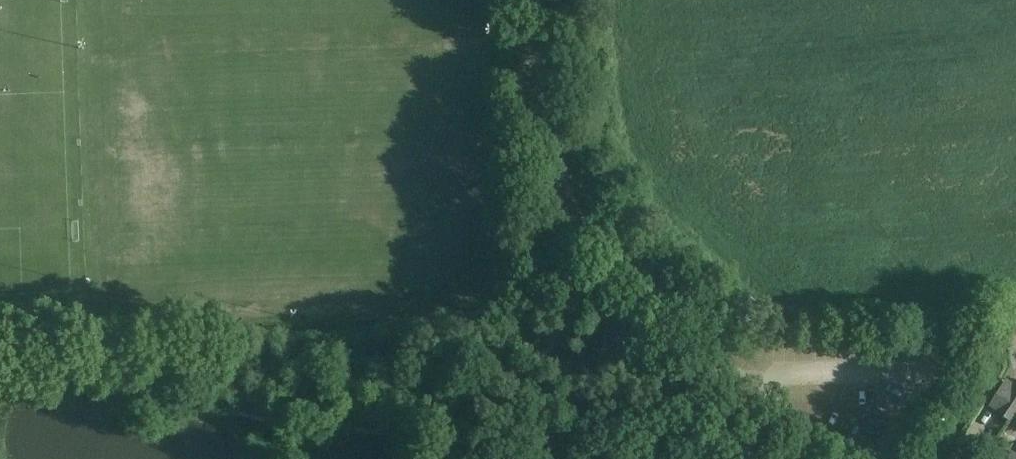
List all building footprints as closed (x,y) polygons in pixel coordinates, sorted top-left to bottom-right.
[(1007,379),(990,405),(1000,412),(999,414),(1011,421),(1015,413),(1015,385),(1007,379)] [(1009,449),(1002,458),(1015,458),(1015,453),(1009,449)]
